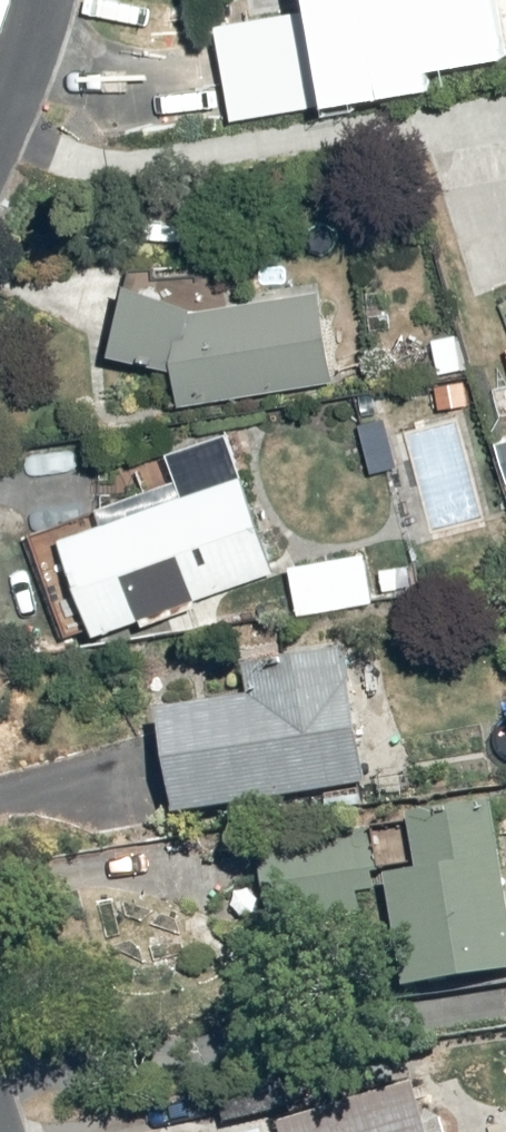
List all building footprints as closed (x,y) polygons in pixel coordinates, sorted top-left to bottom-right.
[(345,76),(505,54),(505,0),(321,0),(324,22),(338,21),(345,76)] [(222,32),(228,112),(282,108),(282,99),(303,98),(302,85),(329,83),(325,35),(286,38),(285,27),(222,32)] [(135,267),(108,353),(172,365),(173,406),(332,386),(320,291),(221,303),(225,282),(135,267)] [(65,636),(91,626),(93,633),(275,568),(239,467),(57,532),(78,589),(52,598),(65,636)] [(364,551),(290,565),(299,614),(373,600),(364,551)] [(158,710),(175,810),(367,782),(344,646),(292,654),(295,673),(251,681),(253,694),(158,710)] [(403,982),(505,969),(505,886),(497,811),(412,821),(417,864),(389,867),(403,982)] [(422,1106),(415,1082),(289,1117),(280,1081),(194,1105),(202,1131),(494,1131),(483,1089),(422,1106)]
